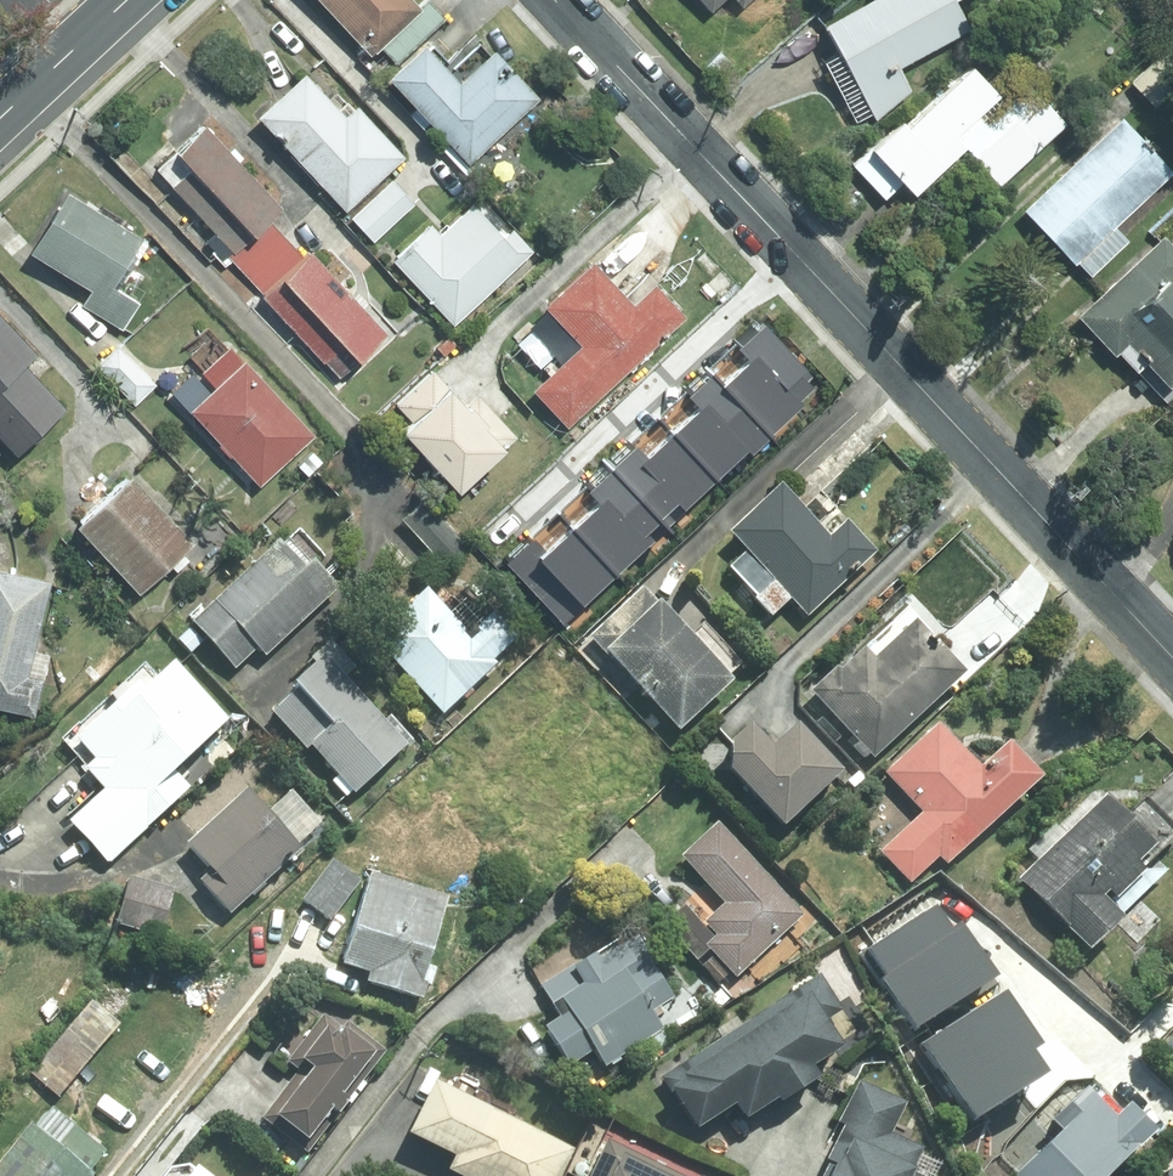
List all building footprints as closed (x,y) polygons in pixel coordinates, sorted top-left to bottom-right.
[(371,53),(381,43),(421,7),(414,0),(321,0),(371,53)] [(381,43),(397,60),(444,16),(429,0),(428,0),(421,7),(381,43)] [(799,12),(787,0),(709,0),(697,12),(748,62),(799,12)] [(828,22),(845,57),(831,65),(858,120),(912,93),(895,64),(970,26),(957,0),(869,0),(828,22)] [(424,44),(390,76),(470,160),(538,96),(494,49),(460,82),(424,44)] [(1135,97),(1172,135),(1172,59),(1135,97)] [(1022,110),(973,60),(880,152),(917,190),(967,141),(1004,178),(1065,117),(1040,92),(1022,110)] [(303,71),(258,112),(346,208),(403,155),(357,104),(346,115),(303,71)] [(1172,156),(1172,152),(1124,103),(1073,154),(1123,204),(1172,156)] [(282,206),(206,124),(158,168),(234,251),(269,219),(282,206)] [(1063,261),(1115,211),(1064,160),(1013,211),(1063,261)] [(374,239),(413,203),(392,180),(353,216),(374,239)] [(142,238),(69,192),(32,250),(94,288),(84,303),(122,327),(138,302),(112,286),(142,238)] [(506,237),(474,204),(441,236),(431,225),(394,259),(455,323),(532,250),(513,230),(506,237)] [(263,293),(303,256),(269,219),(234,251),(229,256),(263,293)] [(1162,234),(1078,317),(1115,353),(1126,342),(1172,388),(1172,245),(1162,234)] [(386,333),(310,251),(303,256),(263,293),(340,375),(386,333)] [(634,305),(592,259),(544,304),(580,342),(536,383),(569,418),(682,315),(654,286),(634,305)] [(703,358),(763,421),(794,391),(791,387),(812,368),(756,309),(703,358)] [(17,452),(65,408),(23,363),(35,352),(0,315),(0,433),(17,452)] [(192,408),(260,482),(313,434),(229,342),(200,368),(216,386),(192,408)] [(117,345),(97,363),(135,402),(154,384),(117,345)] [(743,440),(763,421),(703,358),(653,406),(708,464),(738,436),(743,440)] [(468,408),(433,370),(397,403),(413,422),(405,429),(458,488),(514,438),(479,398),(468,408)] [(676,494),(708,464),(653,406),(603,452),(664,515),(680,498),(676,494)] [(644,533),(664,515),(603,452),(553,500),(608,557),(639,528),(644,533)] [(79,525),(139,590),(191,541),(132,478),(79,525)] [(780,486),(730,533),(807,615),(874,552),(845,522),(829,538),(780,486)] [(425,498),(401,520),(441,563),(465,542),(425,498)] [(575,589),(608,557),(553,500),(500,551),(557,611),(578,592),(575,589)] [(192,623),(235,670),(258,648),(265,655),(337,589),(312,562),(304,570),(278,543),(192,623)] [(0,569),(0,705),(34,713),(49,654),(31,650),(49,581),(0,569)] [(591,637),(678,730),(731,681),(644,588),(591,637)] [(426,590),(373,638),(440,712),(518,642),(494,616),(470,638),(426,590)] [(837,667),(811,692),(873,757),(963,673),(914,622),(874,660),(863,649),(840,671),(837,667)] [(312,746),(354,791),(403,745),(322,659),(296,683),(301,688),(274,713),(307,748),(312,746)] [(225,719),(174,663),(143,690),(138,684),(76,740),(94,760),(85,769),(105,791),(72,821),(109,862),(187,791),(168,771),(225,719)] [(947,723),(890,776),(924,813),(886,847),(926,891),(1053,774),(1018,736),(986,765),(947,723)] [(730,742),(730,771),(783,826),(840,772),(796,725),(772,748),(750,724),(730,742)] [(1114,784),(1021,881),(1095,951),(1139,905),(1125,892),(1172,842),(1172,833),(1114,784)] [(200,881),(231,915),(300,850),(246,792),(189,845),(213,869),(200,881)] [(801,916),(717,826),(682,858),(726,904),(706,923),(718,937),(708,946),(710,949),(736,976),(801,916)] [(331,861),(303,901),(330,920),(359,881),(331,861)] [(368,982),(422,998),(427,983),(423,981),(448,898),(371,875),(344,964),(371,972),(368,982)] [(173,891),(130,880),(119,921),(162,932),(173,891)] [(698,960),(710,949),(708,946),(718,937),(706,923),(687,903),(665,924),(698,960)] [(877,975),(908,1024),(984,976),(950,923),(943,927),(928,904),(864,945),(881,972),(877,975)] [(558,1019),(544,1027),(570,1067),(594,1051),(605,1068),(662,1031),(650,1012),(670,999),(634,943),(599,966),(592,955),(539,989),(558,1019)] [(819,977),(664,1079),(697,1130),(734,1105),(745,1121),(777,1099),(780,1103),(818,1078),(810,1067),(841,1047),(824,1022),(841,1011),(819,977)] [(995,990),(919,1039),(968,1115),(1044,1067),(995,990)] [(32,1076),(58,1098),(117,1025),(91,1004),(32,1076)] [(262,1119),(307,1154),(384,1053),(348,1025),(343,1031),(323,1015),(287,1062),(299,1071),(262,1119)] [(1090,1077),(1050,1115),(1060,1125),(1011,1173),(1014,1175),(1096,1175),(1149,1125),(1125,1101),(1119,1107),(1090,1077)] [(434,1085),(410,1135),(456,1157),(449,1171),(459,1175),(558,1175),(570,1152),(434,1085)] [(858,1086),(838,1124),(843,1126),(826,1162),(835,1165),(829,1175),(910,1175),(908,1175),(918,1151),(887,1135),(903,1106),(858,1086)] [(95,1175),(89,1171),(105,1152),(51,1109),(35,1128),(30,1125),(0,1163),(0,1175),(94,1175),(95,1175)] [(608,1143),(592,1175),(678,1175),(608,1143)]
